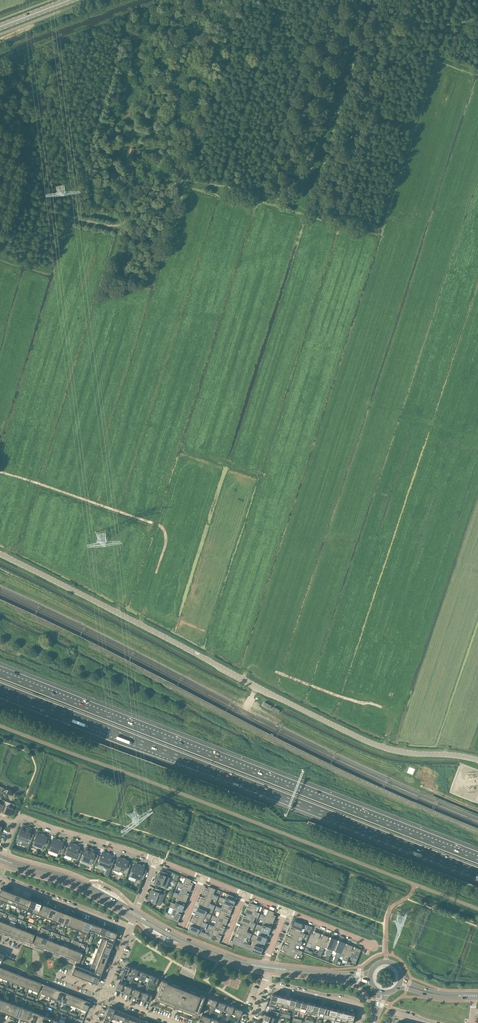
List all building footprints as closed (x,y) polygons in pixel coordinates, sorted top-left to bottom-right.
[(88,182),(94,184),(96,177),(92,176),(91,179),(89,178),(88,182)] [(5,814),(10,816),(15,804),(11,802),(11,803),(9,807),(3,804),(2,807),(5,808),(4,812),(6,813),(5,814)] [(17,839),(30,844),(34,834),(30,833),(31,831),(21,827),(17,839)] [(32,845),(42,849),(44,846),(47,847),(49,840),(46,839),(47,837),(37,833),(32,845)] [(48,850),(59,854),(60,851),(63,852),(65,845),(62,844),(63,842),(53,838),(48,850)] [(65,855),(78,860),(82,850),(79,849),(79,847),(69,843),(65,855)] [(81,859),(94,864),(98,855),(95,853),(96,851),(86,848),(81,859)] [(102,852),(97,864),(108,868),(111,869),(112,866),(114,859),(111,858),(112,856),(102,852)] [(114,869),(127,874),(131,864),(127,863),(128,861),(118,857),(114,869)] [(129,875),(142,880),(146,871),(143,869),(144,867),(134,863),(129,875)] [(155,883),(167,887),(170,877),(167,876),(168,873),(162,871),(161,874),(159,873),(155,883)] [(190,884),(192,879),(186,877),(183,883),(179,881),(177,886),(182,888),(188,890),(190,891),(193,885),(190,884)] [(214,894),(216,889),(209,886),(208,890),(205,888),(202,894),(205,896),(212,898),(217,900),(219,896),(214,894)] [(148,900),(160,904),(164,894),(161,893),(162,890),(155,887),(154,891),(152,890),(148,900)] [(186,901),(189,895),(186,894),(188,890),(182,888),(179,893),(175,891),(173,896),(178,898),(184,900),(186,901)] [(6,902),(11,891),(5,889),(1,900),(6,902)] [(11,904),(16,893),(11,891),(6,902),(11,904)] [(16,906),(21,895),(16,893),(11,904),(16,906)] [(232,899),(234,896),(227,893),(225,898),(220,896),(218,901),(223,903),(230,905),(233,907),(236,901),(232,899)] [(22,908),(26,897),(21,895),(16,906),(22,908)] [(212,898),(205,896),(204,899),(201,897),(199,904),(202,905),(208,907),(213,909),(215,905),(210,903),(212,898)] [(27,910),(31,899),(26,897),(22,908),(27,910)] [(182,911),(185,905),(182,904),(184,900),(178,898),(175,903),(171,901),(169,906),(174,908),(180,910),(180,911),(182,911)] [(32,912),(36,901),(31,899),(27,910),(32,912)] [(37,914),(41,903),(36,901),(32,912),(37,914)] [(42,916),(46,905),(41,903),(37,914),(42,916)] [(232,910),(229,908),(230,905),(223,903),(222,907),(217,905),(215,910),(220,912),(227,914),(226,914),(230,916),(232,910)] [(260,913),(255,911),(257,905),(251,903),(249,907),(247,906),(244,912),(247,913),(253,916),(258,918),(260,913)] [(47,918),(51,907),(46,905),(42,916),(47,918)] [(208,907),(202,905),(201,908),(197,907),(195,913),(198,914),(205,916),(210,918),(212,914),(207,912),(208,907)] [(52,920),(56,909),(51,907),(47,918),(52,920)] [(178,922),(181,915),(178,914),(180,911),(180,910),(174,908),(171,914),(165,911),(164,916),(178,922)] [(57,922),(61,911),(56,909),(52,920),(57,922)] [(273,916),(274,912),(268,909),(266,915),(261,913),(259,918),(265,920),(270,922),(270,923),(273,923),(275,917),(273,916)] [(62,923),(66,913),(61,911),(57,922),(62,923)] [(226,925),(228,919),(225,917),(226,914),(227,914),(220,912),(218,917),(213,915),(211,919),(216,921),(223,923),(223,924),(226,925)] [(67,925),(71,915),(66,913),(62,923),(67,925)] [(253,916),(247,913),(245,917),(243,916),(240,923),(243,924),(243,923),(249,926),(254,928),(256,923),(251,921),(253,916)] [(206,928),(208,923),(203,921),(205,916),(198,914),(197,917),(194,916),(191,922),(195,923),(201,925),(201,926),(206,928)] [(72,927),(76,917),(71,915),(67,925),(72,927)] [(77,929),(81,919),(76,917),(72,927),(77,929)] [(82,931),(86,921),(81,919),(77,929),(82,931)] [(270,923),(270,922),(265,920),(263,926),(257,924),(255,928),(260,930),(266,933),(269,934),(271,927),(269,926),(270,923)] [(307,930),(309,925),(294,920),(292,925),(294,926),(293,929),(301,932),(302,928),(307,930)] [(88,932),(91,923),(86,921),(82,931),(87,933),(88,932)] [(219,933),(222,934),(225,928),(222,927),(223,924),(223,923),(216,921),(214,926),(209,924),(208,928),(213,930),(219,932),(219,933)] [(1,931),(6,933),(9,924),(4,922),(1,931)] [(93,934),(96,925),(91,923),(88,932),(93,934)] [(188,931),(203,937),(205,932),(199,930),(201,926),(201,925),(195,923),(193,926),(190,925),(188,931)] [(241,927),(239,926),(236,933),(239,934),(245,936),(250,938),(252,933),(247,931),(249,926),(243,923),(243,924),(241,927)] [(6,933),(11,935),(14,926),(9,924),(6,933)] [(98,936),(101,927),(96,925),(93,934),(98,936)] [(11,935),(16,937),(19,928),(14,926),(11,935)] [(103,937),(106,929),(101,927),(98,936),(103,937)] [(16,937),(21,939),(24,930),(19,928),(16,937)] [(301,932),(293,929),(291,928),(288,934),(291,934),(290,937),(298,940),(299,936),(304,938),(306,933),(301,932)] [(105,940),(108,941),(112,931),(106,929),(103,937),(106,939),(105,940)] [(21,939),(26,941),(29,932),(24,930),(21,939)] [(219,933),(219,932),(213,930),(211,935),(205,932),(203,937),(219,943),(221,937),(218,936),(219,933)] [(266,933),(260,930),(258,936),(253,934),(251,939),(254,940),(254,939),(262,943),(265,944),(267,937),(265,936),(266,933)] [(108,941),(113,943),(117,933),(112,931),(108,941)] [(320,936),(321,933),(315,931),(314,933),(311,932),(308,942),(312,944),(310,947),(315,949),(316,945),(320,936)] [(26,941),(31,943),(35,934),(29,932),(26,941)] [(245,936),(239,934),(237,937),(235,937),(232,943),(247,949),(249,944),(243,942),(245,936)] [(328,939),(329,936),(323,934),(322,937),(320,936),(316,945),(320,946),(319,950),(323,951),(325,947),(328,939)] [(39,946),(42,937),(37,935),(34,944),(39,946)] [(301,946),(302,941),(298,940),(290,937),(288,936),(285,942),(288,943),(287,945),(295,948),(296,944),(301,946)] [(44,948),(47,939),(42,937),(39,946),(44,948)] [(336,942),(337,940),(331,937),(330,940),(328,939),(325,947),(329,948),(327,953),(331,954),(333,950),(336,942)] [(100,944),(111,948),(113,943),(108,941),(105,940),(102,938),(100,944)] [(49,950),(52,941),(47,939),(44,948),(49,950)] [(262,943),(254,939),(254,940),(252,945),(249,944),(247,949),(261,954),(263,948),(261,947),(262,943)] [(344,945),(345,943),(339,940),(338,943),(336,942),(333,950),(337,951),(335,956),(339,958),(341,953),(344,945)] [(54,952),(57,943),(52,941),(49,950),(54,952)] [(59,954),(63,945),(57,943),(54,952),(59,954)] [(98,949),(109,953),(111,948),(100,944),(98,949)] [(301,955),(303,951),(295,948),(287,945),(284,944),(282,950),(285,951),(284,953),(294,957),(295,953),(301,955)] [(352,948),(353,946),(347,944),(346,946),(344,945),(341,953),(345,954),(343,959),(347,961),(349,956),(352,948)] [(64,955),(68,947),(63,945),(59,954),(64,955)] [(69,957),(73,949),(68,947),(64,955),(69,957)] [(355,964),(361,949),(355,947),(354,949),(352,948),(349,956),(353,958),(351,962),(355,964)] [(74,959),(78,951),(73,949),(69,957),(74,959)] [(96,954),(107,958),(109,953),(98,949),(96,954)] [(75,963),(79,964),(83,953),(78,951),(74,959),(76,960),(75,963)] [(94,959),(105,963),(107,958),(96,954),(94,959)] [(92,964),(103,968),(105,963),(94,959),(92,964)] [(71,973),(77,975),(80,967),(75,964),(71,973)] [(96,971),(101,973),(103,968),(92,964),(90,969),(93,970),(96,971)] [(126,965),(123,971),(132,974),(134,968),(126,965)] [(77,975),(82,977),(85,968),(80,967),(77,975)] [(82,977),(87,979),(90,970),(85,968),(82,977)] [(134,968),(132,974),(140,978),(143,971),(134,968)] [(6,970),(3,978),(8,980),(11,972),(6,970)] [(87,979),(92,981),(96,971),(93,970),(93,972),(90,970),(87,979)] [(96,971),(92,981),(97,983),(101,973),(96,971)] [(140,978),(139,980),(142,981),(144,982),(145,979),(149,981),(151,975),(143,971),(140,978)] [(11,972),(8,980),(13,982),(16,974),(11,972)] [(16,974),(13,982),(18,984),(21,976),(16,974)] [(151,975),(149,981),(157,984),(160,978),(151,975)] [(21,976),(18,984),(23,986),(26,978),(21,976)] [(26,978),(23,986),(28,988),(31,979),(26,978)] [(31,979),(28,988),(33,990),(36,981),(31,979)] [(193,1013),(198,1015),(206,996),(200,994),(200,995),(195,993),(196,992),(190,990),(190,991),(177,986),(178,985),(172,983),(172,984),(168,983),(168,981),(163,979),(155,998),(161,1000),(161,999),(170,1002),(170,1004),(175,1006),(176,1005),(179,1006),(178,1007),(184,1009),(188,1010),(188,1011),(189,1011),(189,1010),(193,1011),(193,1013)] [(36,981),(33,990),(38,992),(42,984),(36,981)] [(117,988),(125,992),(128,985),(119,982),(117,988)] [(41,993),(46,995),(49,986),(44,984),(41,993)] [(125,992),(134,995),(136,989),(128,985),(125,992)] [(46,995),(51,997),(54,988),(49,986),(46,995)] [(51,997),(56,999),(59,990),(54,988),(51,997)] [(134,995),(142,998),(144,992),(136,989),(134,995)] [(56,999),(61,1001),(64,992),(59,990),(56,999)] [(61,1001),(66,1003),(69,994),(64,992),(61,1001)] [(142,998),(151,1001),(153,995),(144,992),(142,998)] [(276,1005),(279,995),(272,993),(271,999),(270,1004),(270,1005),(275,1007),(276,1007),(276,1005)] [(66,1003),(71,1005),(74,996),(69,994),(66,1003)] [(276,1005),(282,1006),(285,996),(279,995),(276,1005)] [(71,1005),(76,1007),(79,998),(74,996),(71,1005)] [(282,1006),(288,1007),(290,998),(285,996),(282,1006)] [(206,1003),(215,1006),(217,1000),(209,997),(206,1003)] [(76,1007),(81,1009),(84,1000),(79,998),(76,1007)] [(81,1009),(86,1011),(91,999),(88,998),(87,1001),(84,1000),(81,1009)] [(288,1007),(294,1009),(296,999),(290,998),(288,1007)] [(294,1009),(300,1010),(302,1001),(296,999),(294,1009)] [(8,1002),(3,1000),(0,1008),(0,1011),(4,1012),(8,1002)] [(215,1006),(223,1010),(226,1004),(217,1000),(215,1006)] [(300,1010),(305,1012),(308,1002),(302,1001),(300,1010)] [(9,1014),(13,1004),(8,1002),(4,1012),(9,1014)] [(305,1012),(311,1013),(314,1004),(308,1002),(305,1012)] [(14,1016),(18,1006),(13,1004),(9,1014),(14,1016)] [(223,1010),(232,1013),(234,1007),(226,1004),(223,1010)] [(311,1013),(317,1015),(320,1005),(314,1004),(311,1013)] [(317,1015),(323,1016),(325,1006),(320,1005),(317,1015)] [(19,1018),(23,1008),(18,1006),(14,1016),(19,1018)] [(323,1016),(329,1018),(331,1008),(325,1006),(323,1016)] [(111,1018),(115,1009),(109,1007),(103,1022),(110,1022),(111,1018)] [(232,1013),(240,1016),(243,1010),(234,1007),(232,1013)] [(24,1020),(29,1010),(23,1008),(19,1018),(24,1020)] [(329,1018),(335,1019),(337,1009),(331,1008),(329,1018)] [(111,1018),(117,1021),(120,1011),(115,1009),(111,1018)] [(335,1019),(340,1021),(343,1011),(337,1009),(335,1019)] [(29,1022),(34,1012),(29,1010),(24,1020),(29,1022)] [(117,1021),(122,1022),(126,1013),(120,1011),(117,1021)] [(340,1021),(346,1022),(349,1012),(343,1011),(340,1021)] [(39,1014),(34,1012),(29,1022),(32,1022),(35,1022),(39,1014)] [(350,1022),(353,1022),(353,1020),(354,1020),(355,1014),(349,1012),(346,1022),(350,1022)] [(123,1022),(129,1022),(131,1015),(126,1013),(122,1022),(123,1022)] [(44,1015),(39,1014),(35,1022),(41,1022),(44,1015)] [(206,1022),(208,1022),(211,1018),(202,1014),(200,1020),(206,1022)] [(263,1019),(273,1022),(275,1017),(265,1014),(263,1019)]
